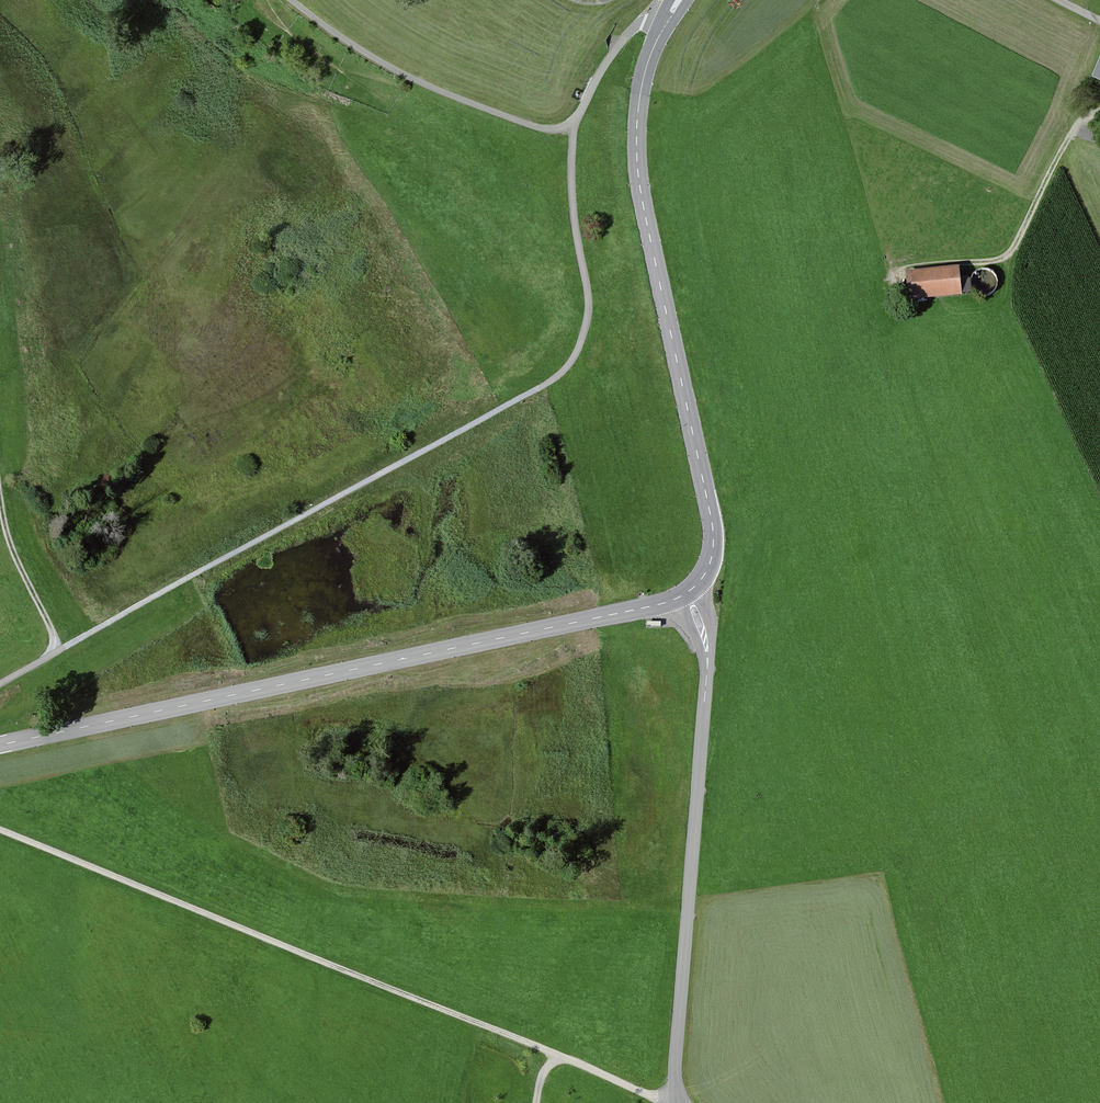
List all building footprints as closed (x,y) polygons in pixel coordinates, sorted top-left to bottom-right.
[(1092,70),(1099,74),(1099,52),(1092,70)] [(955,269),(904,273),(906,303),(958,298),(955,269)]
